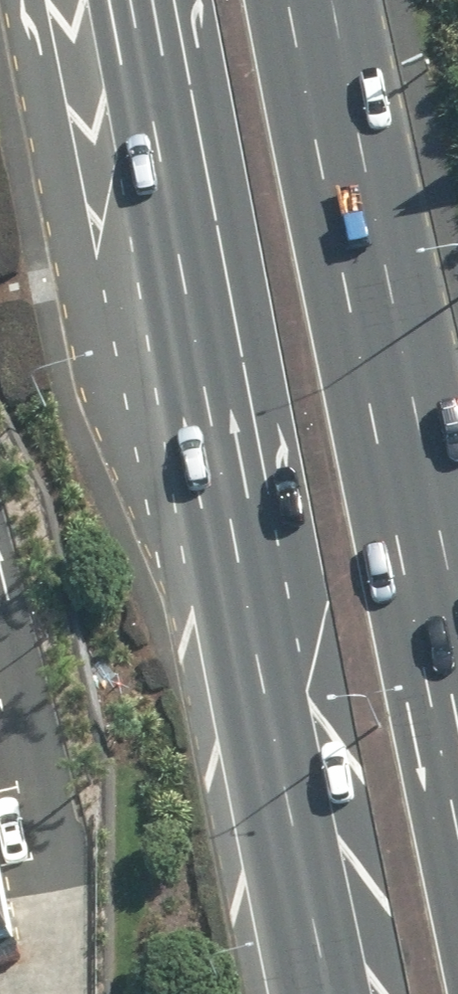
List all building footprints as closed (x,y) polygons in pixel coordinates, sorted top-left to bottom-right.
[(11,933),(0,885),(0,936),(11,933)]
